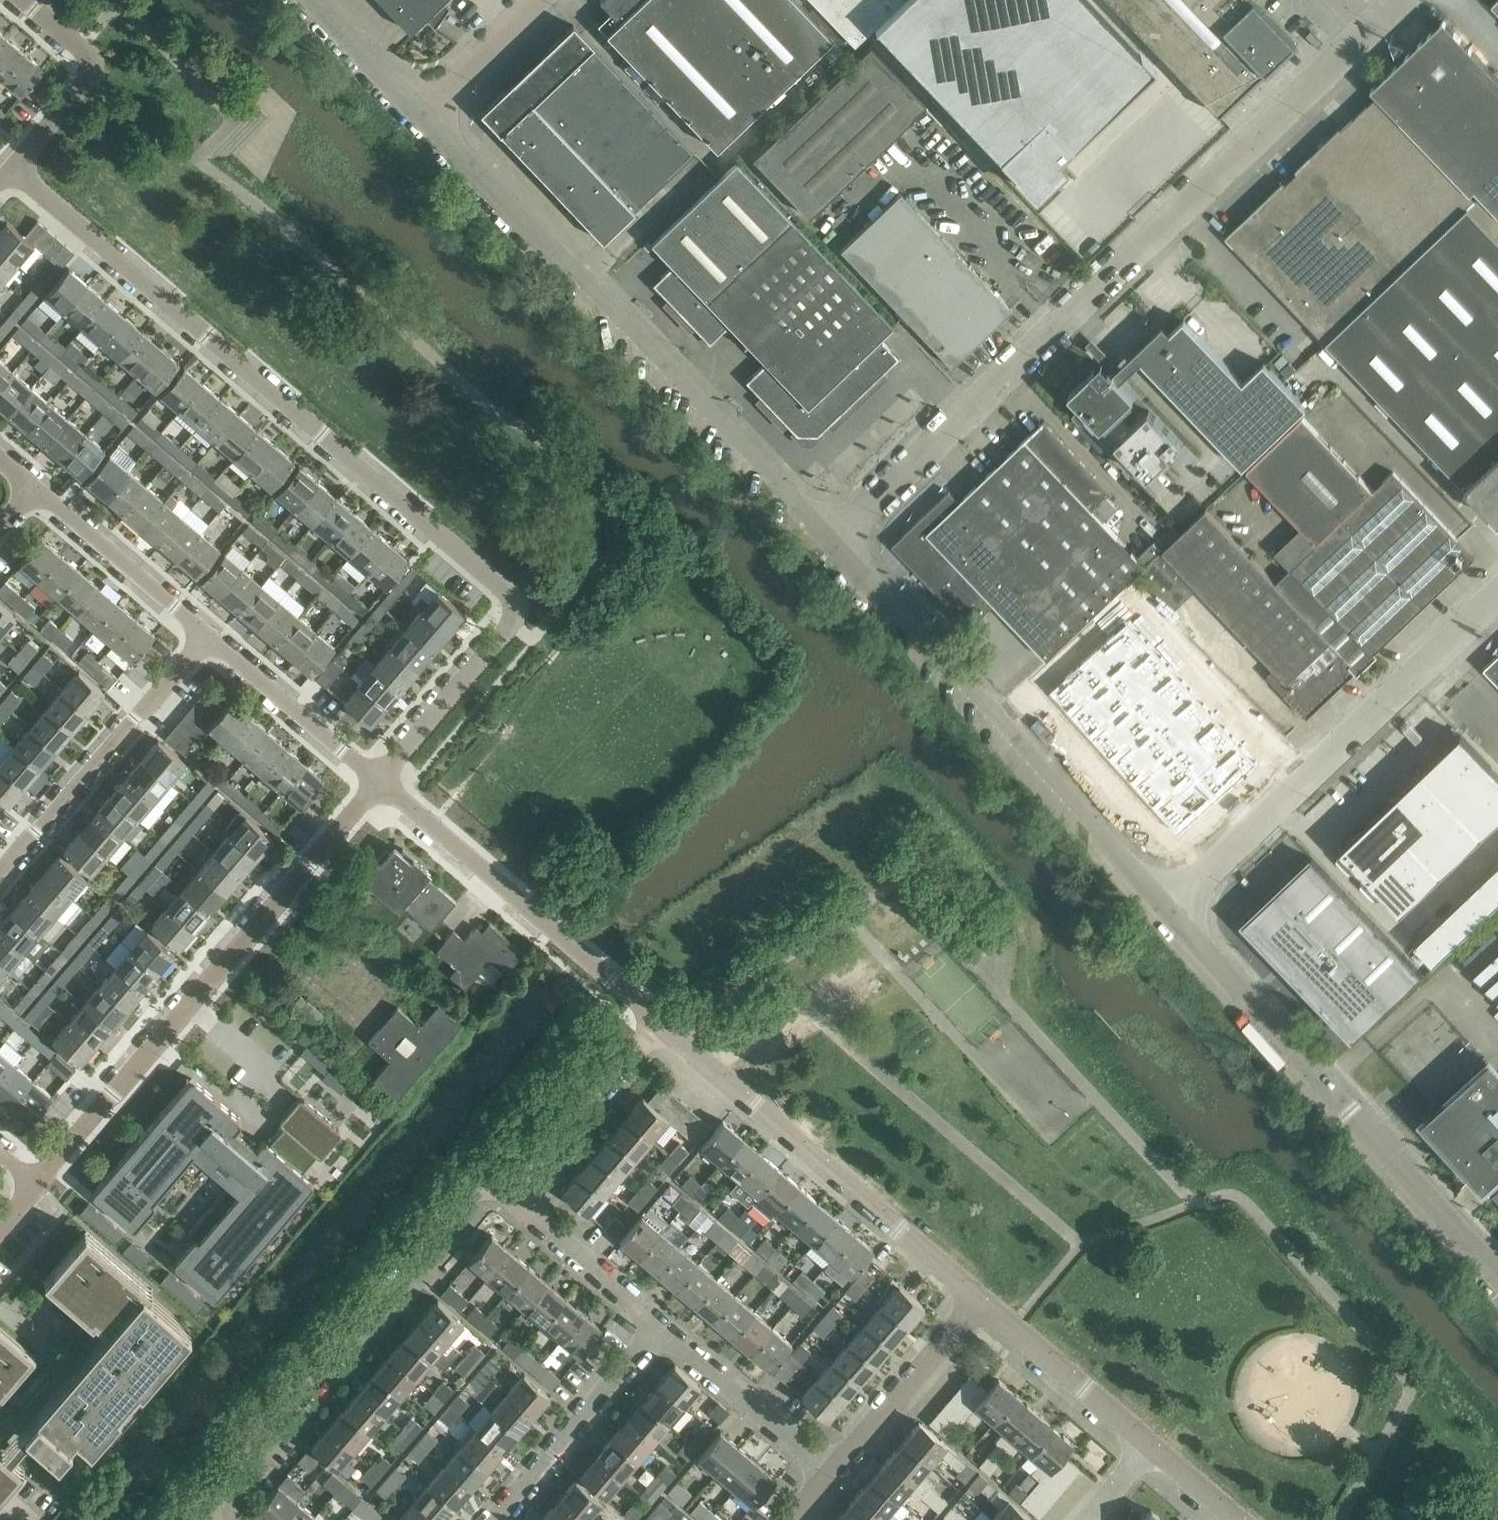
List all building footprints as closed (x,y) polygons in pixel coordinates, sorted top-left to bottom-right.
[(397,15),(396,16),(410,31),(412,29),(411,28),(430,11),(435,16),(446,8),(441,2),(443,0),(383,0),(397,15)] [(606,33),(717,148),(833,38),(796,0),(600,0),(620,20),(606,33)] [(865,34),(875,25),(901,0),(812,0),(855,44),(865,34)] [(875,26),(999,156),(1013,171),(1012,173),(1013,174),(1015,172),(1035,193),(1048,181),(1049,183),(1051,181),(1066,167),(1058,158),(1154,66),(1090,0),(902,0),(875,26)] [(1292,42),(1252,0),(1109,0),(1217,113),(1292,42)] [(1497,213),(1497,76),(1444,19),(1371,88),(1377,95),(1470,192),(1474,188),(1497,213)] [(573,25),(481,113),(495,127),(501,134),(502,134),(597,234),(602,239),(603,241),(603,240),(695,153),(689,146),(577,28),(573,25)] [(0,43),(0,76),(2,78),(24,53),(6,37),(0,43)] [(870,46),(753,157),(809,216),(926,105),(870,46)] [(24,53),(2,78),(21,94),(43,69),(24,53)] [(1342,357),(1377,323),(1412,290),(1447,257),(1484,222),(1468,206),(1476,199),(1469,193),(1470,192),(1377,95),(1341,129),(1339,128),(1296,169),(1298,171),(1297,171),(1285,183),(1283,181),(1226,236),(1327,342),(1327,341),(1342,357)] [(892,326),(892,325),(736,162),(651,242),(673,265),(659,278),(660,278),(657,281),(660,290),(671,302),(668,304),(690,328),(693,325),(704,337),(705,337),(708,340),(712,340),(716,337),(729,324),(766,363),(746,381),(763,399),(761,402),(783,425),(786,422),(797,435),(798,434),(803,439),(811,440),(817,435),(829,424),(832,426),(855,404),(852,401),(857,397),(860,400),(883,377),(880,375),(892,363),(895,360),(895,355),(891,352),(892,351),(879,338),(892,326)] [(900,193),(870,221),(841,249),(952,366),(1011,309),(900,193)] [(38,220),(24,236),(33,244),(47,228),(38,220)] [(0,229),(0,248),(18,263),(23,268),(25,269),(26,270),(42,251),(33,244),(24,236),(7,221),(0,229)] [(1484,222),(1447,257),(1497,311),(1497,237),(1484,222)] [(33,244),(42,251),(43,252),(56,236),(47,228),(33,244)] [(56,236),(43,252),(52,260),(65,244),(56,236)] [(52,260),(55,262),(61,268),(74,252),(65,244),(52,260)] [(3,282),(18,263),(0,248),(0,279),(3,282)] [(1447,257),(1412,290),(1497,381),(1497,311),(1447,257)] [(61,268),(55,262),(39,281),(45,286),(61,268)] [(69,268),(37,304),(56,321),(64,311),(88,284),(69,268)] [(29,305),(45,286),(39,281),(23,299),(29,305)] [(106,300),(88,284),(64,311),(82,327),(106,300)] [(1412,290),(1377,323),(1497,450),(1497,381),(1412,290)] [(23,299),(8,318),(14,323),(29,305),(23,299)] [(124,315),(106,300),(82,327),(100,343),(124,315)] [(124,315),(100,343),(119,358),(142,331),(124,315)] [(41,339),(46,332),(27,316),(22,322),(41,339)] [(14,323),(8,318),(0,327),(0,339),(14,323)] [(1120,365),(1120,366),(1127,373),(1141,359),(1244,467),(1307,406),(1285,382),(1266,363),(1264,361),(1243,381),(1184,319),(1171,331),(1164,323),(1160,327),(1139,348),(1120,365)] [(1377,323),(1342,357),(1490,512),(1491,512),(1496,517),(1497,516),(1497,450),(1377,323)] [(18,327),(13,333),(31,350),(37,343),(18,327)] [(119,358),(137,374),(161,346),(142,331),(119,358)] [(59,354),(64,348),(46,332),(41,339),(59,354)] [(77,370),(82,364),(88,358),(69,342),(64,348),(59,354),(77,370)] [(37,343),(31,350),(50,365),(55,359),(37,343)] [(161,346),(137,374),(156,390),(179,363),(161,346)] [(55,359),(50,365),(68,381),(73,375),(55,359)] [(13,371),(0,360),(0,386),(13,371)] [(1095,368),(1069,392),(1080,403),(1076,407),(1083,415),(1134,468),(1138,464),(1148,475),(1181,444),(1149,410),(1133,425),(1118,410),(1135,395),(1120,379),(1127,373),(1120,366),(1113,372),(1110,368),(1102,361),(1095,368)] [(95,385),(101,379),(82,364),(77,370),(95,385)] [(160,394),(179,410),(203,383),(184,366),(160,394)] [(13,371),(0,386),(0,407),(8,414),(31,386),(13,371)] [(73,375),(68,381),(86,396),(91,390),(73,375)] [(114,401),(119,395),(101,379),(95,385),(114,401)] [(203,383),(179,410),(197,426),(221,398),(203,383)] [(8,414),(26,430),(50,402),(31,386),(8,414)] [(91,390),(86,396),(104,412),(110,406),(91,390)] [(132,417),(138,411),(119,395),(114,401),(132,417)] [(221,398),(197,426),(216,441),(239,414),(221,398)] [(68,418),(50,402),(26,430),(44,445),(68,418)] [(110,406),(104,412),(123,428),(128,422),(110,406)] [(258,430),(239,414),(216,441),(234,457),(258,430)] [(156,437),(161,431),(142,415),(137,421),(156,437)] [(1198,587),(1271,664),(1275,667),(1268,674),(1307,716),(1475,556),(1393,470),(1373,489),(1303,416),(1247,469),(1302,526),(1275,552),(1291,568),(1276,582),(1206,508),(1141,570),(1176,607),(1198,587)] [(44,445),(62,461),(86,433),(68,418),(44,445)] [(950,490),(893,544),(910,563),(970,626),(995,603),(1047,658),(1145,564),(1162,548),(1155,541),(1155,540),(1138,556),(1103,520),(1092,509),(1105,498),(1111,491),(1044,420),(960,501),(950,490)] [(133,426),(128,432),(147,448),(152,442),(133,426)] [(234,457),(252,473),(276,445),(258,430),(234,457)] [(174,453),(179,447),(161,431),(156,437),(174,453)] [(105,449),(86,433),(62,461),(81,477),(105,449)] [(152,442),(147,448),(165,464),(170,458),(152,442)] [(109,453),(86,481),(105,497),(128,470),(128,469),(135,461),(118,445),(110,454),(109,453)] [(276,445),(252,473),(271,489),(295,461),(276,445)] [(192,469),(198,462),(179,447),(174,453),(192,469)] [(170,458),(165,464),(183,479),(188,473),(170,458)] [(211,484),(216,478),(198,462),(192,469),(211,484)] [(299,465),(276,493),(294,509),(318,481),(299,465)] [(147,485),(128,470),(105,497),(123,513),(147,485)] [(188,473),(183,479),(201,495),(206,489),(188,473)] [(229,500),(234,494),(216,478),(211,484),(229,500)] [(336,497),(318,481),(294,509),(313,524),(336,497)] [(147,485),(123,513),(141,528),(165,501),(147,485)] [(206,489),(201,495),(219,511),(225,505),(206,489)] [(165,501),(141,528),(159,544),(183,516),(191,507),(180,498),(178,500),(171,494),(165,501)] [(248,516),(253,510),(234,494),(229,500),(248,516)] [(336,497),(313,524),(331,540),(354,513),(336,497)] [(183,516),(159,544),(178,560),(201,532),(209,523),(191,507),(183,516)] [(373,528),(354,513),(331,540),(349,556),(373,528)] [(271,536),(276,530),(257,514),(252,520),(271,536)] [(1158,539),(1165,546),(1179,531),(1172,524),(1158,539)] [(248,525),(243,531),(262,547),(267,541),(248,525)] [(349,556),(341,565),(360,580),(367,571),(391,544),(373,528),(349,556)] [(295,545),(276,530),(271,536),(289,552),(295,545)] [(196,576),(220,548),(201,532),(178,560),(196,576)] [(20,563),(39,580),(61,554),(41,537),(20,563)] [(386,587),(410,560),(391,544),(367,571),(386,587)] [(308,567),(313,561),(295,545),(289,552),(308,567)] [(273,546),(267,553),(269,562),(276,567),(280,563),(285,557),(273,546)] [(225,552),(201,580),(220,596),(243,568),(225,552)] [(39,580),(31,590),(49,606),(58,596),(80,570),(61,554),(39,580)] [(285,557),(280,563),(298,578),(303,572),(285,557)] [(331,577),(313,561),(308,567),(326,583),(331,577)] [(262,584),(243,568),(220,596),(238,612),(262,584)] [(395,587),(401,592),(417,573),(411,568),(395,587)] [(80,570),(58,596),(76,612),(98,586),(80,570)] [(322,588),(303,572),(298,578),(316,594),(322,588)] [(262,584),(238,612),(256,627),(288,590),(270,575),(262,584)] [(326,583),(344,598),(349,592),(331,577),(326,583)] [(421,596),(414,604),(422,610),(449,633),(466,614),(438,591),(426,580),(416,592),(417,592),(421,596)] [(5,581),(0,587),(0,595),(15,608),(24,597),(5,581)] [(117,602),(98,586),(76,612),(95,628),(117,602)] [(379,605),(385,610),(401,592),(395,587),(379,605)] [(316,594),(335,610),(340,603),(322,588),(316,594)] [(288,590),(256,627),(274,643),(298,615),(306,606),(288,590)] [(363,615),(368,608),(349,592),(344,598),(363,615)] [(35,607),(24,597),(15,608),(26,617),(35,607)] [(16,616),(0,602),(0,634),(16,616)] [(117,602),(95,628),(114,644),(136,618),(117,602)] [(340,603),(335,610),(353,626),(359,620),(340,603)] [(364,623),(370,628),(385,610),(379,605),(364,623)] [(421,610),(406,628),(434,651),(449,633),(421,610)] [(274,643),(293,658),(316,631),(298,615),(274,643)] [(1130,617),(1090,653),(1112,678),(1152,642),(1130,617)] [(114,644),(108,651),(126,667),(132,660),(133,660),(155,634),(136,618),(114,644)] [(53,640),(61,629),(50,619),(41,630),(53,640)] [(348,641),(354,646),(370,628),(364,623),(348,641)] [(406,628),(390,646),(418,670),(434,651),(406,628)] [(62,629),(53,640),(64,649),(71,656),(80,645),(73,639),(62,629)] [(335,647),(316,631),(293,658),(311,675),(335,647)] [(29,660),(38,649),(28,640),(19,651),(29,660)] [(1152,642),(1112,678),(1133,701),(1173,665),(1152,642)] [(375,664),(403,688),(418,670),(390,646),(375,664)] [(342,648),(332,660),(339,665),(343,668),(344,669),(347,662),(347,654),(342,648)] [(29,660),(19,651),(8,663),(19,672),(29,660)] [(90,672),(99,661),(87,651),(78,661),(90,672)] [(33,664),(43,673),(53,662),(43,653),(33,664)] [(1090,653),(1050,689),(1072,713),(1112,678),(1090,653)] [(1497,681),(1497,654),(1485,667),(1497,681)] [(366,657),(351,675),(359,682),(387,706),(403,688),(375,664),(366,657)] [(316,678),(327,687),(343,668),(339,665),(332,660),(316,678)] [(90,672),(108,687),(117,677),(99,661),(90,672)] [(34,685),(43,673),(33,664),(23,676),(34,685)] [(1173,665),(1133,701),(1154,725),(1194,689),(1173,665)] [(105,692),(79,670),(62,690),(88,711),(105,692)] [(1112,678),(1072,713),(1093,737),(1133,701),(1112,678)] [(343,701),(371,725),(387,706),(359,682),(343,701)] [(1194,689),(1154,725),(1176,749),(1216,713),(1194,689)] [(1,702),(12,710),(21,699),(11,690),(1,702)] [(88,711),(62,690),(46,708),(72,730),(88,711)] [(206,691),(198,701),(217,717),(225,707),(206,691)] [(231,700),(225,707),(217,717),(209,727),(209,728),(227,743),(250,716),(231,700)] [(198,701),(190,710),(209,727),(217,717),(198,701)] [(1133,701),(1093,737),(1114,761),(1154,725),(1133,701)] [(12,710),(1,702),(0,703),(0,720),(2,722),(12,710)] [(72,730),(46,708),(31,727),(56,749),(72,730)] [(209,728),(209,727),(190,710),(182,719),(202,736),(209,728)] [(1216,713),(1176,749),(1197,773),(1237,737),(1216,713)] [(245,759),(269,731),(250,716),(227,743),(245,759)] [(182,719),(174,728),(194,745),(202,736),(182,719)] [(1154,725),(1114,761),(1136,785),(1176,749),(1154,725)] [(56,749),(31,727),(15,745),(40,767),(56,749)] [(185,755),(191,749),(194,745),(174,728),(166,738),(185,755)] [(287,747),(269,731),(245,759),(263,775),(287,747)] [(1441,752),(1472,784),(1492,764),(1461,732),(1441,752)] [(1237,737),(1197,773),(1219,797),(1259,761),(1237,737)] [(142,758),(170,782),(186,763),(158,739),(142,758)] [(15,745),(0,762),(0,765),(24,786),(40,767),(15,745)] [(305,763),(287,747),(263,775),(281,790),(305,763)] [(185,755),(203,770),(208,765),(191,749),(185,755)] [(1176,749),(1136,785),(1157,809),(1197,773),(1176,749)] [(1421,771),(1451,803),(1472,784),(1441,752),(1421,771)] [(142,758),(126,777),(154,800),(170,782),(142,758)] [(324,779),(305,763),(281,790),(300,806),(324,779)] [(1492,764),(1472,784),(1497,811),(1497,771),(1492,764)] [(0,765),(0,798),(8,805),(24,786),(0,765)] [(227,780),(208,765),(203,770),(222,786),(227,780)] [(1421,771),(1401,790),(1431,822),(1451,803),(1421,771)] [(1197,773),(1157,809),(1179,833),(1219,797),(1197,773)] [(126,777),(111,795),(138,819),(150,805),(154,800),(126,777)] [(245,796),(227,780),(222,786),(240,802),(245,796)] [(214,787),(207,782),(191,801),(197,806),(214,787)] [(1451,803),(1482,835),(1497,819),(1497,811),(1472,784),(1451,803)] [(1380,810),(1411,842),(1431,822),(1401,790),(1380,810)] [(95,813),(123,837),(138,819),(111,795),(95,813)] [(263,811),(245,796),(240,802),(258,817),(263,811)] [(154,800),(150,805),(156,809),(159,805),(154,800)] [(197,806),(191,801),(176,819),(182,824),(197,806)] [(208,802),(202,810),(208,815),(214,808),(208,802)] [(1462,854),(1482,835),(1451,803),(1431,822),(1462,854)] [(202,810),(186,828),(192,833),(208,815),(202,810)] [(1391,861),(1411,842),(1380,810),(1360,829),(1391,861)] [(282,827),(263,811),(258,817),(277,833),(282,827)] [(95,813),(80,831),(107,855),(115,862),(131,844),(123,837),(95,813)] [(230,821),(224,829),(230,833),(257,857),(273,838),(246,815),(236,826),(230,821)] [(182,824),(176,819),(160,837),(166,842),(182,824)] [(1462,854),(1431,822),(1411,842),(1441,873),(1462,854)] [(171,846),(177,851),(192,833),(186,828),(171,846)] [(1360,829),(1340,848),(1370,880),(1391,861),(1360,829)] [(63,850),(91,874),(107,855),(80,831),(63,850)] [(257,857),(230,833),(214,852),(241,875),(257,857)] [(146,838),(138,848),(145,854),(144,855),(151,860),(166,842),(160,837),(153,845),(146,838)] [(1391,861),(1421,893),(1441,873),(1411,842),(1391,861)] [(171,846),(155,864),(161,869),(177,851),(171,846)] [(394,846),(389,852),(386,850),(362,878),(399,910),(403,905),(431,930),(456,902),(427,877),(431,873),(403,848),(400,851),(394,846)] [(129,874),(135,879),(150,860),(144,855),(139,850),(127,864),(133,869),(129,874)] [(241,875),(214,852),(198,870),(226,894),(241,875)] [(43,874),(71,897),(87,878),(60,855),(43,874)] [(1265,908),(1250,922),(1293,969),(1291,971),(1354,1037),(1422,972),(1312,857),(1262,905),(1265,908)] [(1401,912),(1421,893),(1391,861),(1370,880),(1401,912)] [(139,882),(145,888),(161,869),(155,864),(139,882)] [(1497,901),(1497,875),(1493,869),(1479,881),(1497,901)] [(226,894),(198,870),(183,888),(210,912),(226,894)] [(43,874),(28,892),(55,915),(64,923),(80,905),(71,897),(43,874)] [(135,879),(129,874),(113,892),(119,898),(135,879)] [(1466,894),(1486,914),(1497,903),(1497,901),(1479,881),(1466,894)] [(129,906),(145,888),(139,882),(123,901),(129,906)] [(210,912),(183,888),(167,906),(195,930),(210,912)] [(28,892),(12,910),(40,934),(55,915),(28,892)] [(1473,927),(1486,914),(1466,894),(1453,906),(1473,927)] [(115,902),(109,897),(93,916),(99,921),(115,902)] [(103,925),(109,930),(125,911),(119,906),(103,925)] [(195,930),(167,906),(151,925),(178,949),(195,930)] [(1440,919),(1460,939),(1473,927),(1453,906),(1440,919)] [(24,952),(40,934),(12,910),(0,924),(0,931),(24,952)] [(99,921),(93,916),(77,934),(83,939),(99,921)] [(1460,939),(1440,919),(1427,931),(1447,951),(1460,939)] [(454,930),(445,941),(437,951),(456,967),(450,975),(465,988),(489,960),(505,973),(523,952),(489,923),(482,931),(476,926),(464,939),(454,930)] [(94,948),(109,930),(103,925),(88,943),(94,948)] [(147,930),(131,948),(158,972),(175,953),(147,930)] [(8,970),(24,952),(0,931),(0,963),(8,970)] [(1447,951),(1427,931),(1414,944),(1434,964),(1447,951)] [(83,939),(77,934),(61,952),(67,957),(83,939)] [(78,966),(94,948),(88,943),(72,961),(78,966)] [(143,990),(158,972),(131,948),(115,967),(143,990)] [(1474,971),(1497,998),(1497,950),(1474,971)] [(67,957),(61,952),(46,970),(52,976),(67,957)] [(56,979),(62,985),(78,966),(72,961),(56,979)] [(8,970),(0,963),(0,980),(8,970)] [(115,967),(100,985),(127,1009),(143,990),(115,967)] [(52,976),(46,970),(30,989),(36,994),(52,976)] [(56,979),(41,998),(47,1003),(62,985),(56,979)] [(112,1027),(127,1009),(100,985),(84,1003),(112,1027)] [(36,994),(30,989),(14,1007),(20,1013),(36,994)] [(301,995),(293,1004),(315,1023),(323,1015),(301,995)] [(31,1022),(47,1003),(41,998),(25,1017),(31,1022)] [(84,1003),(68,1021),(96,1045),(112,1027),(84,1003)] [(390,1060),(371,1082),(395,1102),(461,1024),(438,1004),(420,1025),(398,1007),(369,1041),(390,1060)] [(0,1008),(0,1014),(15,1027),(20,1021),(2,1005),(0,1008)] [(39,1036),(20,1021),(15,1027),(33,1043),(39,1036)] [(96,1045),(68,1021),(52,1040),(80,1064),(96,1045)] [(39,1036),(33,1043),(52,1058),(57,1052),(39,1036)] [(15,1064),(22,1056),(4,1040),(0,1045),(0,1081),(15,1064)] [(309,1043),(301,1052),(313,1063),(321,1053),(309,1043)] [(47,1063),(66,1079),(76,1068),(57,1052),(52,1058),(47,1063)] [(321,1053),(313,1063),(326,1073),(334,1064),(321,1053)] [(1424,1122),(1482,1186),(1485,1184),(1487,1185),(1495,1194),(1497,1198),(1497,1073),(1489,1063),(1424,1122)] [(0,1081),(0,1098),(10,1107),(33,1079),(15,1064),(0,1081)] [(94,1192),(94,1193),(94,1194),(94,1195),(95,1195),(131,1226),(131,1227),(132,1227),(133,1227),(134,1227),(135,1227),(136,1227),(136,1226),(137,1226),(154,1206),(154,1205),(155,1205),(155,1204),(155,1203),(155,1202),(155,1201),(154,1201),(154,1200),(193,1154),(205,1140),(228,1160),(216,1174),(229,1185),(190,1231),(189,1231),(189,1232),(189,1233),(189,1234),(189,1235),(189,1236),(190,1236),(190,1237),(193,1239),(176,1259),(175,1260),(175,1261),(175,1262),(175,1263),(175,1264),(176,1265),(212,1296),(213,1297),(214,1297),(215,1297),(216,1297),(217,1297),(217,1296),(218,1296),(218,1295),(313,1185),(313,1184),(313,1183),(313,1182),(313,1181),(312,1181),(312,1180),(311,1180),(302,1172),(316,1155),(317,1155),(318,1156),(319,1156),(320,1156),(321,1156),(340,1135),(340,1134),(340,1133),(340,1132),(340,1131),(340,1130),(339,1129),(338,1129),(303,1098),(302,1098),(301,1098),(300,1098),(299,1098),(298,1099),(280,1119),(280,1120),(280,1121),(280,1122),(280,1123),(281,1123),(281,1124),(284,1126),(282,1129),(271,1141),(269,1143),(267,1141),(266,1141),(265,1140),(264,1140),(263,1140),(263,1141),(262,1141),(256,1147),(253,1144),(238,1132),(235,1129),(241,1123),(241,1122),(241,1121),(241,1120),(241,1119),(240,1119),(240,1118),(239,1118),(195,1079),(194,1079),(193,1079),(193,1078),(192,1078),(191,1078),(190,1079),(189,1079),(189,1080),(188,1081),(156,1119),(152,1122),(123,1156),(103,1180),(95,1189),(94,1190),(94,1191),(94,1192)] [(10,1107),(29,1123),(52,1095),(33,1079),(10,1107)] [(662,1084),(648,1101),(657,1110),(672,1093),(662,1084)] [(657,1110),(667,1118),(682,1101),(672,1093),(657,1110)] [(657,1110),(648,1101),(643,1097),(627,1116),(652,1138),(668,1120),(667,1118),(657,1110)] [(682,1101),(667,1118),(668,1120),(676,1127),(691,1109),(682,1101)] [(676,1127),(686,1135),(701,1117),(691,1109),(676,1127)] [(636,1157),(652,1138),(627,1116),(611,1135),(636,1157)] [(711,1126),(701,1117),(686,1135),(695,1143),(711,1126)] [(701,1146),(721,1163),(743,1137),(723,1120),(701,1146)] [(620,1176),(636,1157),(611,1135),(595,1154),(620,1176)] [(761,1153),(743,1137),(721,1163),(739,1179),(761,1153)] [(669,1153),(680,1162),(689,1151),(679,1142),(669,1153)] [(659,1165),(669,1174),(680,1162),(669,1153),(659,1165)] [(739,1179),(758,1195),(780,1169),(761,1153),(739,1179)] [(604,1194),(620,1176),(595,1154),(579,1172),(604,1194)] [(758,1195),(752,1202),(770,1218),(776,1211),(798,1185),(780,1169),(758,1195)] [(588,1214),(588,1213),(604,1194),(579,1172),(562,1192),(588,1214)] [(681,1185),(693,1195),(702,1185),(690,1175),(681,1185)] [(637,1190),(648,1199),(658,1187),(647,1179),(637,1190)] [(693,1195),(704,1205),(713,1194),(702,1185),(693,1195)] [(776,1211),(795,1227),(817,1201),(798,1185),(776,1211)] [(628,1201),(638,1210),(648,1199),(637,1190),(628,1201)] [(668,1200),(680,1210),(689,1200),(677,1190),(668,1200)] [(689,1200),(680,1210),(691,1220),(700,1209),(689,1200)] [(836,1217),(817,1201),(795,1227),(814,1243),(836,1217)] [(88,1202),(80,1211),(99,1227),(107,1218),(88,1202)] [(642,1215),(620,1240),(639,1257),(661,1232),(669,1223),(649,1206),(642,1215)] [(727,1207),(718,1217),(730,1227),(739,1217),(727,1207)] [(739,1217),(730,1227),(741,1237),(750,1226),(751,1226),(757,1218),(746,1209),(739,1217)] [(615,1216),(605,1228),(615,1237),(625,1225),(615,1216)] [(814,1243),(832,1259),(854,1233),(836,1217),(814,1243)] [(107,1218),(99,1227),(117,1243),(125,1234),(107,1218)] [(705,1232),(717,1242),(726,1232),(714,1222),(705,1232)] [(639,1257),(658,1273),(680,1248),(661,1232),(639,1257)] [(726,1232),(717,1242),(728,1252),(737,1241),(726,1232)] [(873,1249),(854,1233),(832,1259),(851,1275),(873,1249)] [(469,1261),(488,1277),(511,1251),(492,1234),(469,1261)] [(101,1253),(99,1256),(79,1239),(51,1272),(61,1281),(58,1285),(78,1302),(81,1298),(90,1306),(87,1310),(109,1330),(25,1427),(30,1431),(47,1447),(48,1446),(58,1455),(70,1441),(70,1440),(76,1433),(88,1443),(178,1338),(175,1335),(184,1324),(101,1253)] [(755,1249),(767,1259),(776,1249),(764,1239),(755,1249)] [(698,1264),(680,1248),(658,1273),(677,1289),(698,1264)] [(767,1259),(778,1269),(787,1258),(776,1249),(767,1259)] [(511,1251),(488,1277),(507,1293),(529,1267),(511,1251)] [(743,1264),(754,1274),(763,1264),(752,1254),(743,1264)] [(677,1289),(695,1305),(717,1280),(698,1264),(677,1289)] [(763,1264),(754,1274),(765,1284),(774,1273),(763,1264)] [(507,1293),(525,1308),(548,1282),(529,1267),(507,1293)] [(864,1268),(854,1280),(865,1289),(875,1277),(864,1268)] [(169,1271),(161,1281),(179,1296),(187,1287),(169,1271)] [(793,1281),(804,1291),(813,1281),(802,1271),(793,1281)] [(892,1278),(878,1300),(882,1304),(908,1326),(925,1306),(899,1284),(892,1278)] [(695,1305),(714,1321),(735,1296),(717,1280),(695,1305)] [(854,1280),(845,1291),(855,1300),(865,1289),(854,1280)] [(804,1291),(815,1301),(824,1290),(813,1281),(804,1291)] [(548,1282),(525,1308),(543,1324),(566,1298),(548,1282)] [(441,1294),(459,1310),(469,1300),(450,1284),(441,1294)] [(780,1296),(792,1306),(800,1296),(789,1285),(780,1296)] [(187,1287),(179,1296),(197,1312),(206,1303),(187,1287)] [(754,1312),(735,1296),(714,1321),(732,1337),(754,1312)] [(800,1296),(792,1306),(803,1315),(811,1305),(800,1296)] [(543,1324),(562,1340),(584,1314),(566,1298),(543,1324)] [(421,1318),(447,1341),(464,1321),(438,1299),(421,1318)] [(866,1323),(892,1345),(908,1326),(882,1304),(866,1323)] [(832,1305),(822,1317),(833,1326),(843,1314),(832,1305)] [(466,1316),(478,1326),(487,1316),(475,1306),(466,1316)] [(732,1337),(751,1353),(773,1328),(754,1312),(732,1337)] [(584,1314),(562,1340),(580,1356),(603,1330),(584,1314)] [(478,1326),(489,1336),(498,1325),(487,1316),(478,1326)] [(823,1337),(833,1326),(822,1317),(813,1328),(823,1337)] [(421,1318),(405,1337),(431,1359),(444,1370),(460,1352),(447,1341),(421,1318)] [(866,1323),(850,1341),(876,1363),(892,1345),(866,1323)] [(15,1373),(12,1370),(29,1349),(0,1324),(0,1390),(15,1373)] [(792,1344),(773,1328),(751,1353),(770,1369),(792,1344)] [(390,1355),(416,1377),(431,1359),(405,1337),(390,1355)] [(503,1348),(515,1358),(524,1347),(512,1337),(503,1348)] [(834,1360),(860,1382),(876,1363),(850,1341),(834,1360)] [(800,1343),(790,1354),(801,1363),(811,1352),(800,1343)] [(475,1345),(465,1356),(476,1365),(485,1354),(475,1345)] [(515,1358),(533,1373),(542,1363),(524,1347),(515,1358)] [(785,1382),(801,1363),(790,1354),(774,1373),(785,1382)] [(390,1355),(374,1373),(400,1395),(416,1377),(390,1355)] [(476,1365),(465,1356),(455,1368),(466,1376),(476,1365)] [(490,1358),(480,1369),(491,1378),(500,1366),(490,1358)] [(834,1360),(818,1378),(844,1400),(860,1382),(834,1360)] [(551,1389),(561,1378),(542,1363),(533,1373),(551,1389)] [(675,1363),(674,1364),(658,1382),(685,1405),(701,1386),(675,1363)] [(480,1369),(470,1380),(481,1389),(491,1378),(480,1369)] [(358,1391),(384,1414),(400,1395),(374,1373),(358,1391)] [(525,1373),(508,1393),(534,1415),(551,1396),(525,1373)] [(970,1375),(962,1385),(980,1400),(988,1391),(970,1375)] [(818,1378),(802,1397),(827,1419),(844,1400),(818,1378)] [(988,1391),(980,1400),(972,1410),(966,1416),(974,1424),(984,1413),(994,1421),(1016,1395),(998,1379),(988,1391)] [(444,1381),(434,1393),(444,1402),(454,1390),(444,1381)] [(669,1423),(685,1405),(658,1382),(653,1389),(649,1386),(639,1398),(669,1423)] [(972,1410),(980,1400),(962,1385),(953,1394),(972,1410)] [(358,1391),(343,1410),(369,1432),(384,1414),(358,1391)] [(444,1402),(434,1393),(424,1404),(434,1413),(444,1402)] [(518,1434),(534,1415),(508,1393),(492,1411),(518,1434)] [(459,1394),(449,1406),(459,1414),(469,1403),(459,1394)] [(953,1394),(945,1404),(963,1419),(966,1416),(972,1410),(953,1394)] [(994,1441),(998,1444),(1003,1448),(1035,1411),(1016,1395),(994,1421),(1004,1430),(994,1441)] [(669,1423),(639,1398),(631,1407),(635,1410),(627,1419),(653,1442),(669,1423)] [(729,1411),(719,1402),(709,1414),(720,1423),(729,1411)] [(955,1429),(963,1419),(945,1404),(937,1413),(955,1429)] [(449,1406),(439,1417),(449,1426),(459,1414),(449,1406)] [(343,1410),(327,1428),(353,1450),(369,1432),(343,1410)] [(492,1411),(477,1429),(502,1452),(518,1434),(492,1411)] [(1053,1426),(1035,1411),(1003,1448),(998,1444),(988,1454),(999,1464),(1008,1453),(1011,1455),(1020,1444),(1030,1453),(1053,1426)] [(947,1438),(955,1429),(937,1413),(929,1423),(947,1438)] [(412,1418),(402,1429),(413,1438),(423,1427),(412,1418)] [(637,1460),(653,1442),(627,1419),(611,1438),(637,1460)] [(974,1470),(919,1422),(903,1441),(930,1464),(938,1454),(959,1472),(956,1475),(964,1482),(974,1470)] [(1031,1472),(1039,1480),(1040,1480),(1046,1473),(1054,1464),(1062,1454),(1072,1442),(1053,1426),(1030,1453),(1040,1461),(1031,1472)] [(311,1447),(337,1469),(353,1450),(327,1428),(311,1447)] [(687,1439),(698,1448),(707,1437),(697,1428),(687,1439)] [(413,1438),(402,1429),(393,1441),(403,1450),(413,1438)] [(487,1470),(502,1452),(477,1429),(461,1448),(487,1470)] [(955,1429),(947,1438),(959,1448),(966,1439),(955,1429)] [(697,1457),(717,1473),(739,1446),(721,1430),(697,1457)] [(427,1431),(417,1442),(428,1451),(438,1440),(427,1431)] [(637,1460),(611,1438),(595,1456),(622,1479),(637,1460)] [(688,1459),(698,1448),(687,1439),(677,1451),(688,1459)] [(930,1464),(903,1441),(887,1459),(925,1492),(921,1497),(929,1504),(938,1494),(930,1486),(932,1483),(921,1474),(930,1464)] [(417,1442),(408,1454),(418,1462),(428,1451),(417,1442)] [(739,1446),(717,1473),(735,1488),(758,1462),(739,1446)] [(24,1468),(0,1447),(0,1496),(24,1468)] [(461,1448),(445,1466),(471,1488),(487,1470),(461,1448)] [(318,1460),(307,1451),(298,1461),(309,1471),(318,1460)] [(381,1454),(371,1466),(381,1475),(391,1463),(381,1454)] [(999,1464),(988,1454),(979,1465),(990,1474),(999,1464)] [(1080,1470),(1062,1454),(1054,1464),(1072,1479),(1080,1470)] [(605,1497),(622,1479),(595,1456),(579,1475),(605,1497)] [(925,1492),(887,1459),(872,1477),(899,1500),(907,1490),(918,1500),(921,1497),(925,1492)] [(758,1462),(735,1488),(743,1495),(754,1505),(777,1478),(758,1462)] [(656,1476),(666,1485),(676,1473),(666,1464),(656,1476)] [(1064,1489),(1072,1479),(1054,1464),(1046,1473),(1064,1489)] [(381,1475),(371,1466),(361,1477),(372,1486),(381,1475)] [(455,1507),(471,1488),(445,1466),(430,1484),(455,1507)] [(396,1467),(386,1479),(396,1488),(406,1476),(396,1467)] [(343,1482),(332,1473),(323,1483),(334,1493),(343,1482)] [(1039,1480),(1037,1482),(1055,1498),(1064,1489),(1046,1473),(1040,1480),(1039,1480)] [(977,1493),(987,1481),(979,1474),(969,1486),(977,1493)] [(656,1496),(666,1485),(656,1476),(646,1487),(656,1496)] [(872,1477),(856,1496),(884,1519),(901,1519),(890,1510),(899,1500),(872,1477)] [(386,1479),(376,1490),(387,1499),(396,1488),(386,1479)] [(585,1519),(586,1519),(602,1501),(576,1479),(559,1498),(585,1519)] [(667,1492),(682,1504),(691,1494),(677,1481),(667,1492)] [(267,1519),(279,1519),(305,1490),(296,1482),(287,1492),(278,1484),(255,1510),(267,1519)] [(355,1492),(343,1482),(334,1493),(346,1503),(355,1492)] [(1047,1507),(1055,1498),(1037,1482),(1029,1492),(1047,1507)] [(1009,1491),(1021,1501),(1028,1493),(1017,1483),(1009,1491)] [(414,1503),(434,1519),(444,1519),(455,1507),(430,1484),(414,1503)] [(995,1519),(1033,1519),(997,1489),(990,1498),(1001,1507),(992,1517),(995,1519)] [(305,1490),(279,1519),(311,1519),(315,1516),(297,1500),(305,1490)] [(1029,1492),(1028,1493),(1021,1501),(1039,1517),(1047,1507),(1029,1492)] [(938,1494),(929,1504),(938,1512),(947,1502),(938,1494)] [(856,1496),(840,1514),(848,1519),(884,1519),(856,1496)] [(544,1516),(548,1519),(585,1519),(559,1498),(544,1516)] [(624,1513),(632,1519),(636,1519),(644,1510),(634,1501),(624,1513)] [(659,1501),(647,1515),(653,1519),(662,1519),(670,1510),(659,1501)] [(700,1519),(708,1519),(714,1513),(699,1501),(690,1511),(700,1519)] [(414,1503),(399,1519),(434,1519),(414,1503)] [(369,1504),(360,1514),(366,1519),(374,1519),(380,1514),(369,1504)] [(961,1513),(952,1506),(943,1516),(948,1519),(955,1519),(961,1513)] [(1151,1510),(1142,1519),(1163,1519),(1151,1510)]
